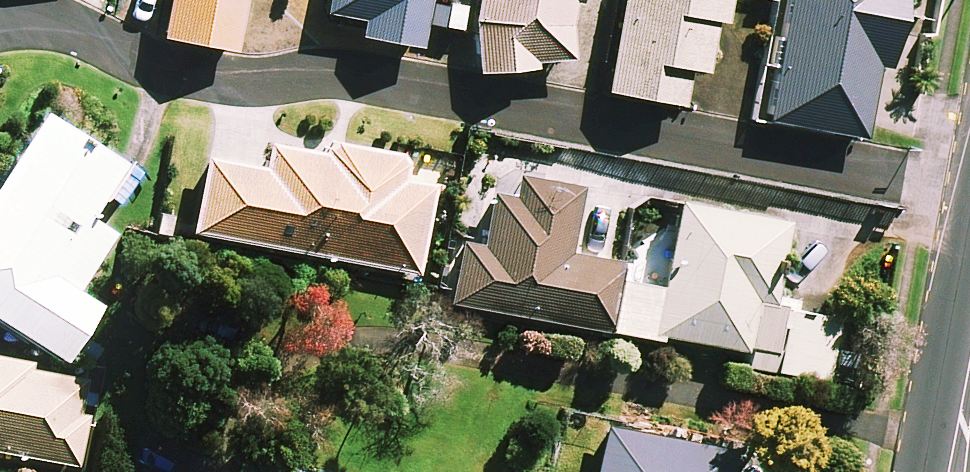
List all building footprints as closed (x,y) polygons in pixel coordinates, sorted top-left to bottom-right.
[(162,41),(236,54),(245,0),(169,0),(162,41)] [(327,16),(365,22),(361,40),(420,51),(429,0),(330,0),(327,16)] [(472,70),(532,77),(534,61),(571,65),(579,0),(481,0),(472,70)] [(609,97),(683,108),(689,73),(708,76),(715,25),(726,26),(730,0),(623,0),(609,97)] [(761,122),(865,142),(878,72),(890,69),(903,0),(784,0),(761,122)] [(42,117),(0,185),(0,323),(66,364),(101,309),(78,294),(114,237),(89,222),(123,167),(42,117)] [(437,168),(269,139),(263,173),(207,163),(194,236),(418,276),(437,168)] [(610,333),(618,282),(621,265),(570,257),(580,192),(518,182),(515,201),(492,197),(484,248),(462,245),(452,308),(610,333)] [(618,282),(610,333),(748,355),(745,370),(828,383),(838,321),(773,311),(787,223),(677,206),(664,289),(618,282)] [(0,362),(0,453),(77,470),(97,383),(0,362)]
